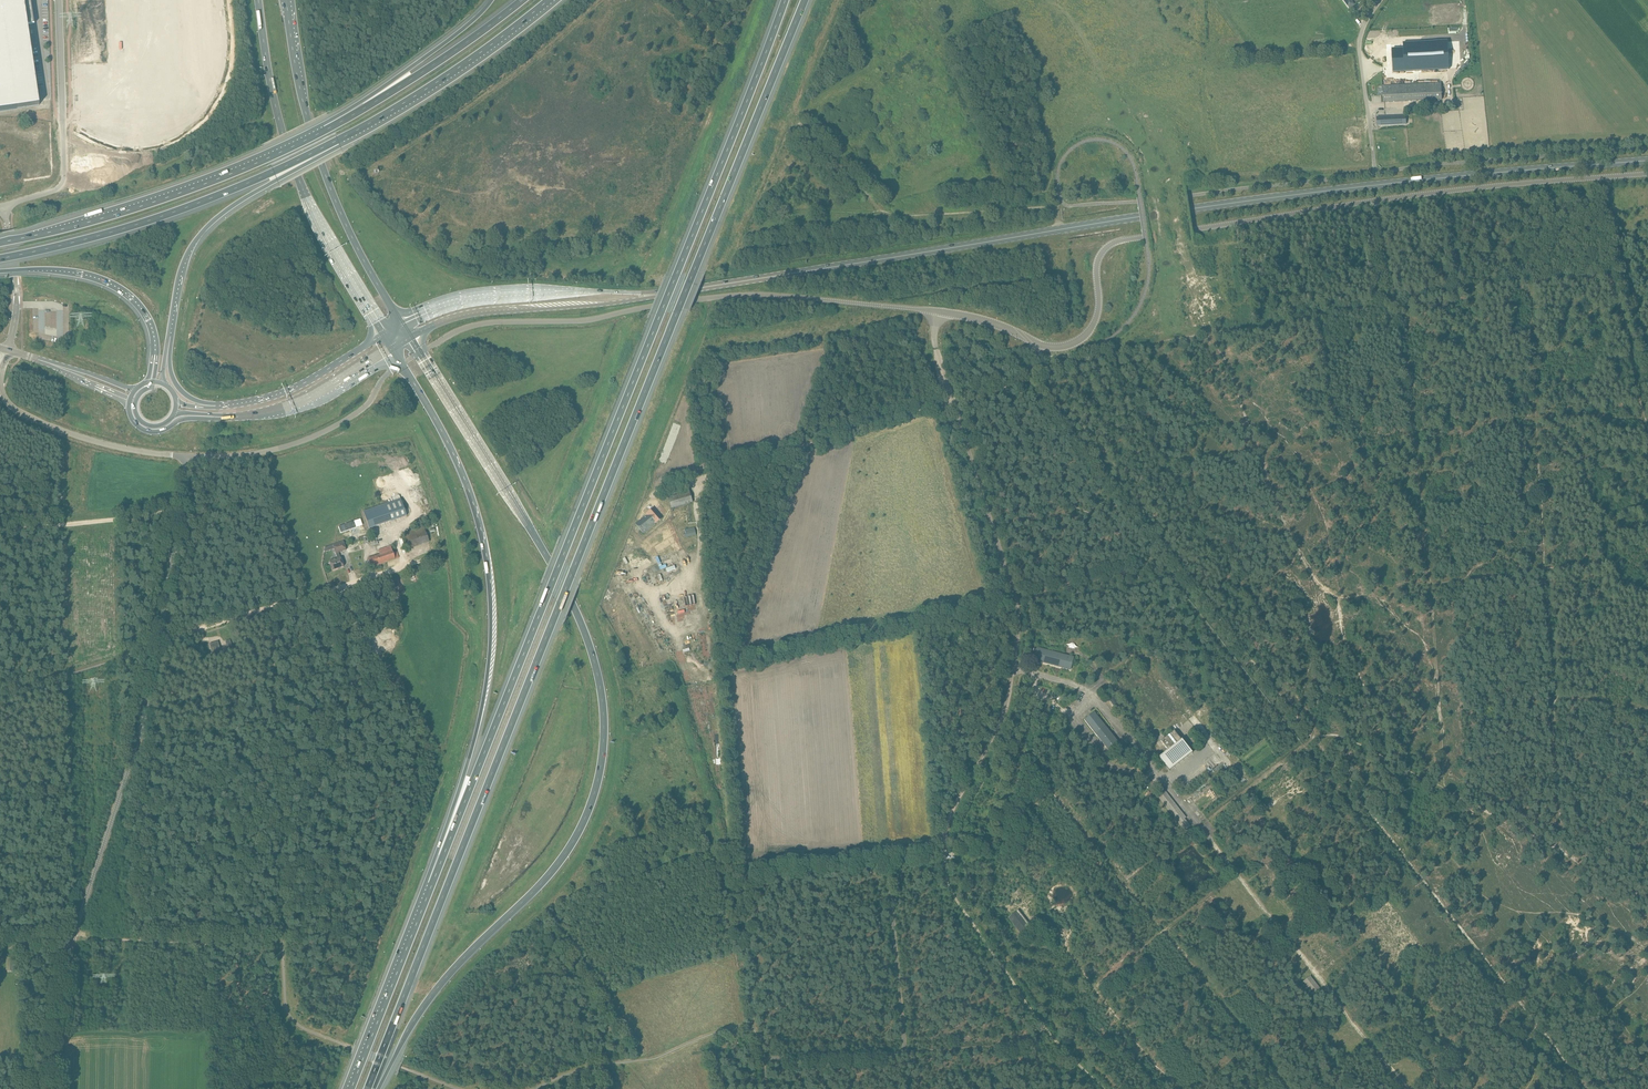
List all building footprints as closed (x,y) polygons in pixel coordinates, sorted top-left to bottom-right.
[(40,105),(28,25),(34,24),(34,22),(31,0),(0,0),(0,111),(40,105)] [(101,112),(196,109),(195,78),(211,77),(209,0),(97,0),(101,112)] [(1346,4),(1349,8),(1353,5),(1350,2),(1349,0),(1343,0),(1346,4)] [(1404,52),(1393,53),(1394,74),(1410,73),(1443,72),(1449,71),(1448,41),(1403,43),(1404,52)] [(1441,83),(1430,83),(1431,97),(1431,100),(1442,100),(1441,83)] [(1410,84),(1383,86),(1383,102),(1411,101),(1410,84)] [(1405,116),(1377,117),(1378,126),(1406,124),(1406,116),(1405,116)] [(668,498),(670,503),(671,508),(693,502),(690,491),(668,498)] [(400,499),(363,508),(369,527),(406,516),(400,499)] [(636,524),(639,528),(644,534),(655,524),(656,524),(661,519),(652,509),(645,514),(646,515),(636,524)] [(431,542),(427,526),(405,532),(409,548),(431,542)] [(695,528),(683,530),(685,538),(696,535),(695,528)] [(343,542),(332,545),(335,554),(339,553),(346,551),(343,542)] [(367,559),(369,562),(371,567),(395,559),(390,546),(378,550),(380,554),(367,559)] [(337,559),(329,562),(330,565),(332,571),(343,567),(342,561),(340,558),(339,553),(335,554),(337,559)] [(665,560),(666,571),(676,570),(675,562),(673,563),(672,559),(665,560)] [(618,578),(622,581),(621,581),(623,583),(631,573),(625,568),(618,578)] [(209,644),(213,655),(221,652),(218,642),(209,644)] [(1031,660),(1070,670),(1074,657),(1035,647),(1034,650),(1033,650),(1033,651),(1033,652),(1031,660)] [(1119,703),(1114,697),(1109,700),(1114,706),(1119,703)] [(1085,720),(1109,751),(1118,743),(1094,712),(1085,720)] [(1174,731),(1161,742),(1168,750),(1158,757),(1169,771),(1192,753),(1182,739),(1181,740),(1174,731)] [(1018,910),(1008,917),(1019,932),(1020,933),(1030,925),(1029,924),(1018,910)] [(1302,980),(1312,993),(1319,988),(1310,975),(1302,980)]
